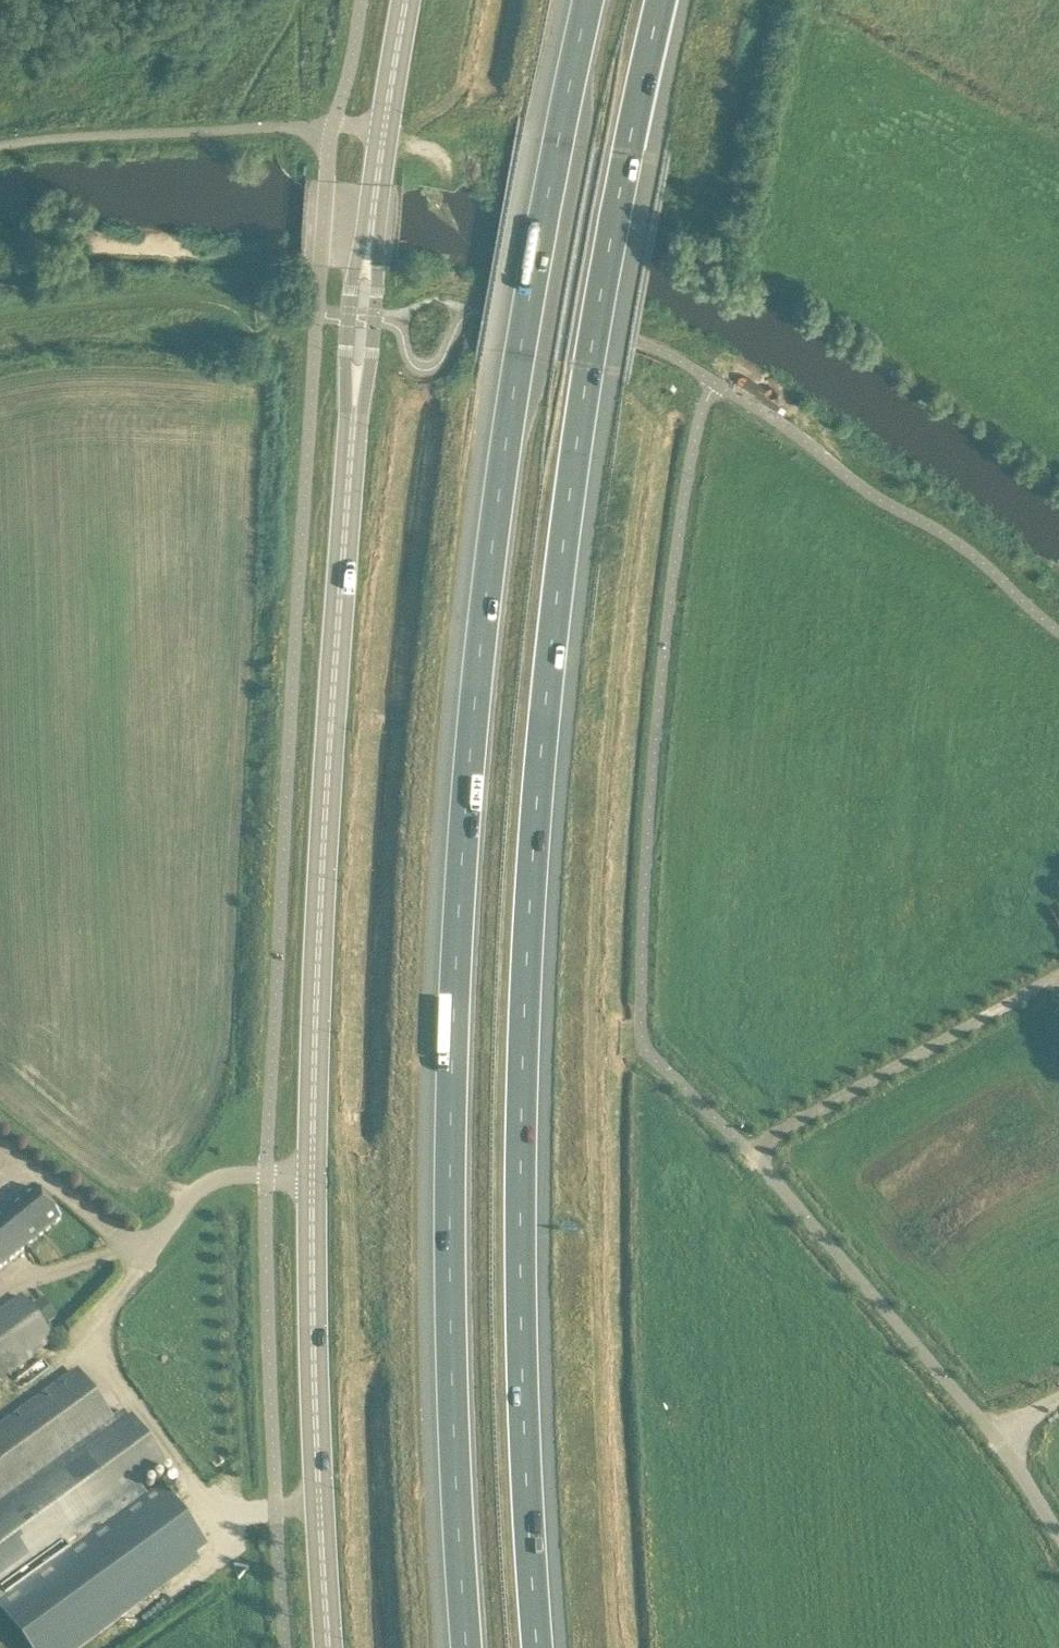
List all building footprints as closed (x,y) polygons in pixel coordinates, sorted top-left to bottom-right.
[(61,1219),(34,1186),(0,1212),(0,1268),(61,1219)] [(35,1352),(53,1340),(21,1295),(0,1310),(0,1378),(35,1352)] [(28,1647),(80,1647),(201,1560),(198,1555),(208,1547),(162,1483),(146,1494),(139,1485),(147,1478),(165,1466),(123,1409),(111,1419),(76,1371),(58,1384),(0,1426),(0,1609),(28,1647)]
